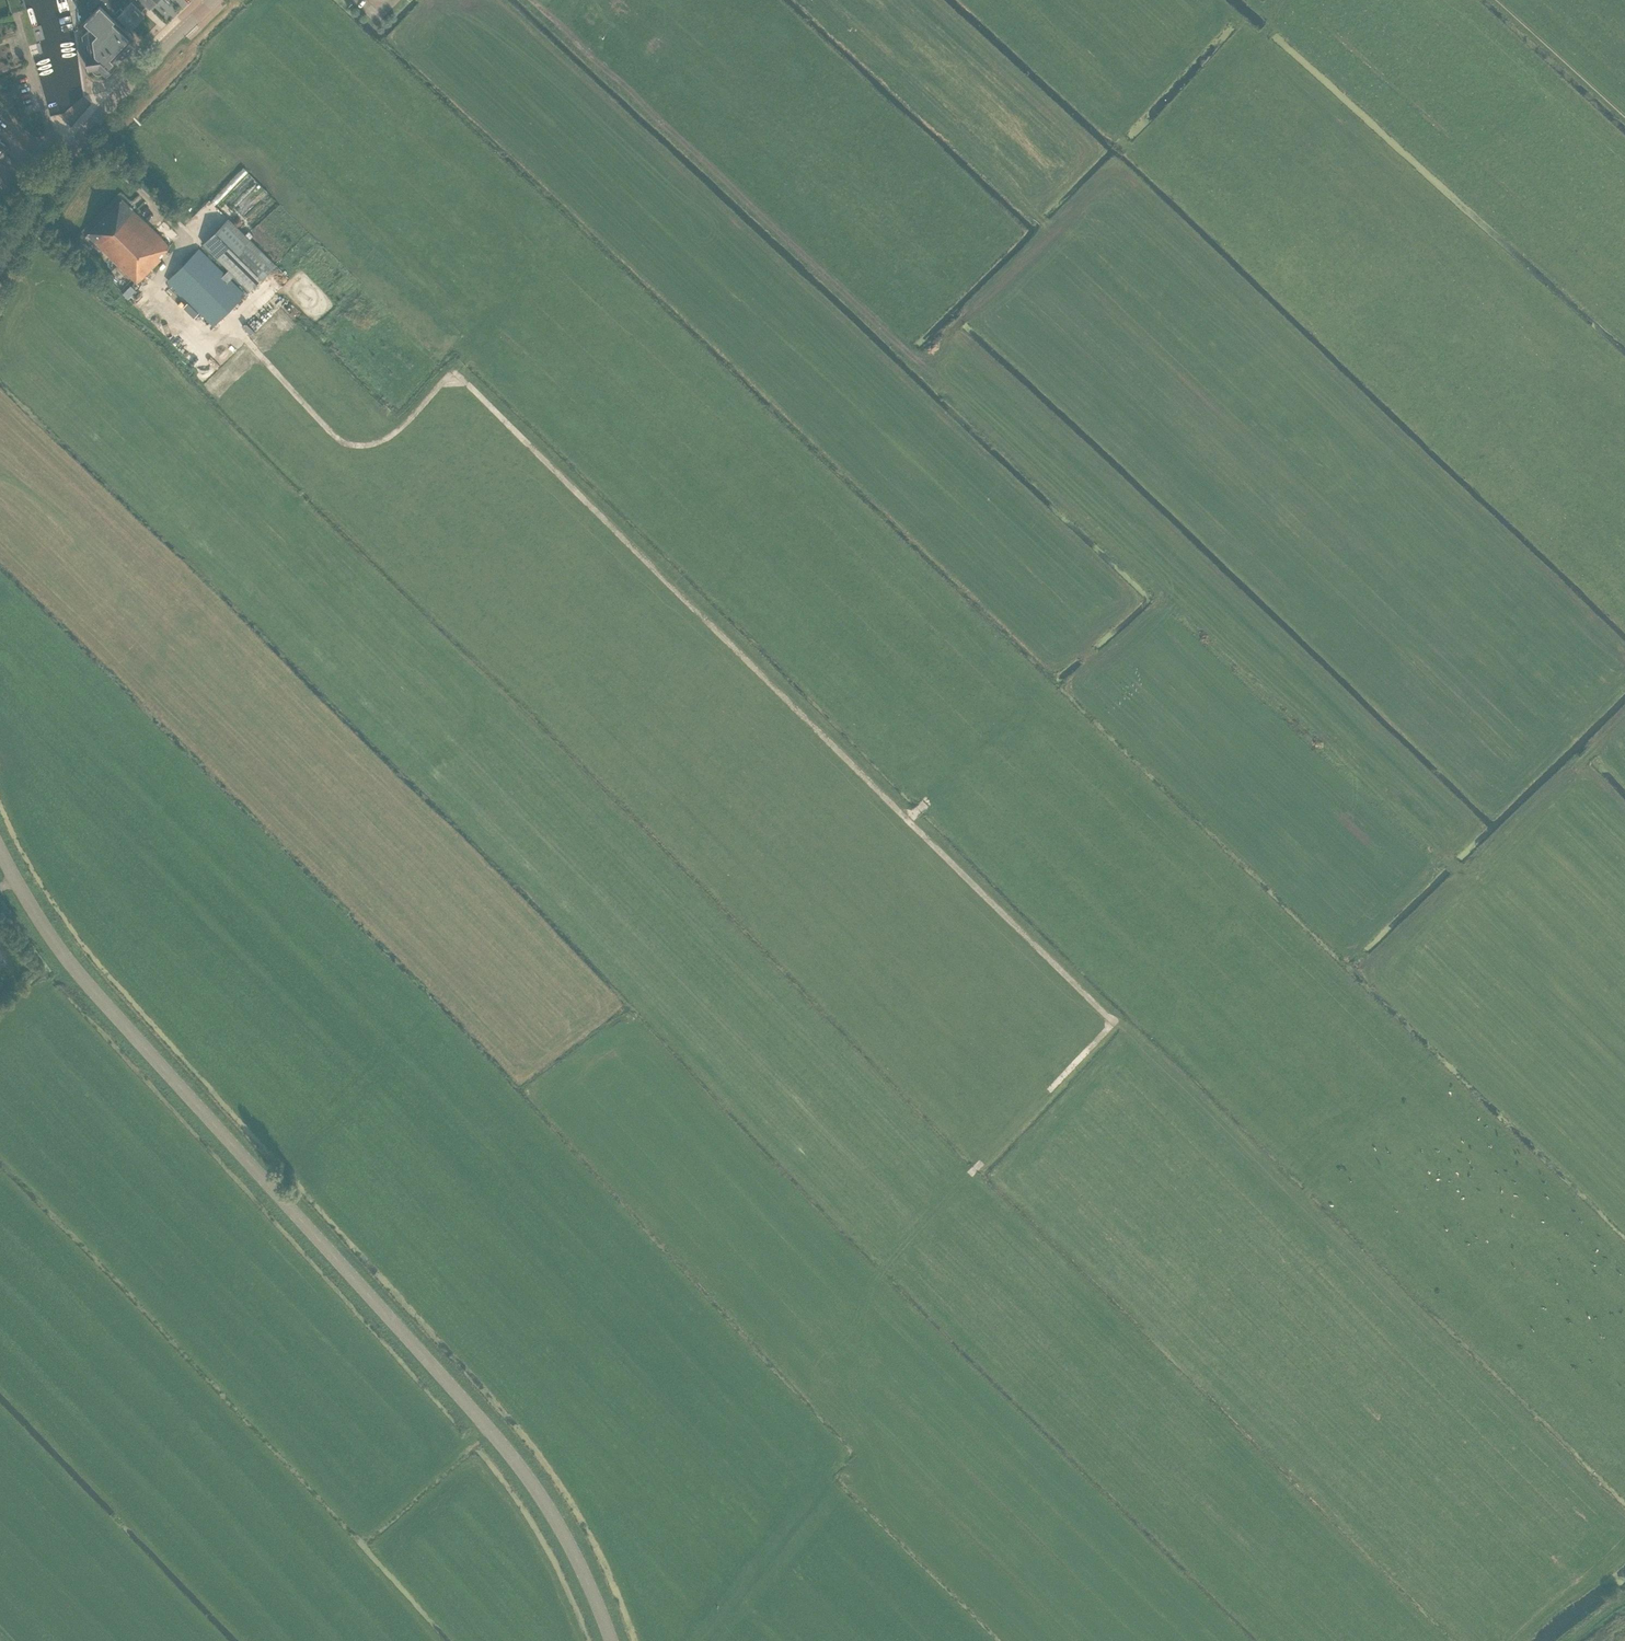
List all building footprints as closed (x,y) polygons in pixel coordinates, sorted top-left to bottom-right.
[(131,27),(139,19),(141,20),(144,17),(144,15),(145,13),(142,10),(147,5),(142,0),(101,0),(99,2),(99,3),(100,4),(100,5),(85,21),(91,26),(95,52),(86,54),(88,69),(92,68),(93,70),(94,72),(95,73),(97,74),(99,74),(101,74),(103,73),(104,72),(107,75),(118,64),(113,59),(135,37),(125,28),(129,25),(131,27)] [(191,34),(183,34),(183,51),(191,52),(191,34)] [(174,63),(179,57),(173,52),(159,67),(169,77),(179,67),(174,63)] [(10,148),(0,141),(0,161),(10,148)] [(137,283),(161,259),(159,257),(170,246),(122,199),(88,234),(137,283)] [(203,244),(229,270),(225,275),(199,249),(168,280),(214,326),(245,295),(230,280),(234,275),(250,291),(276,265),(229,219),(203,244)] [(164,220),(155,229),(169,243),(178,235),(164,220)] [(206,361),(196,356),(192,362),(202,367),(206,361)]
